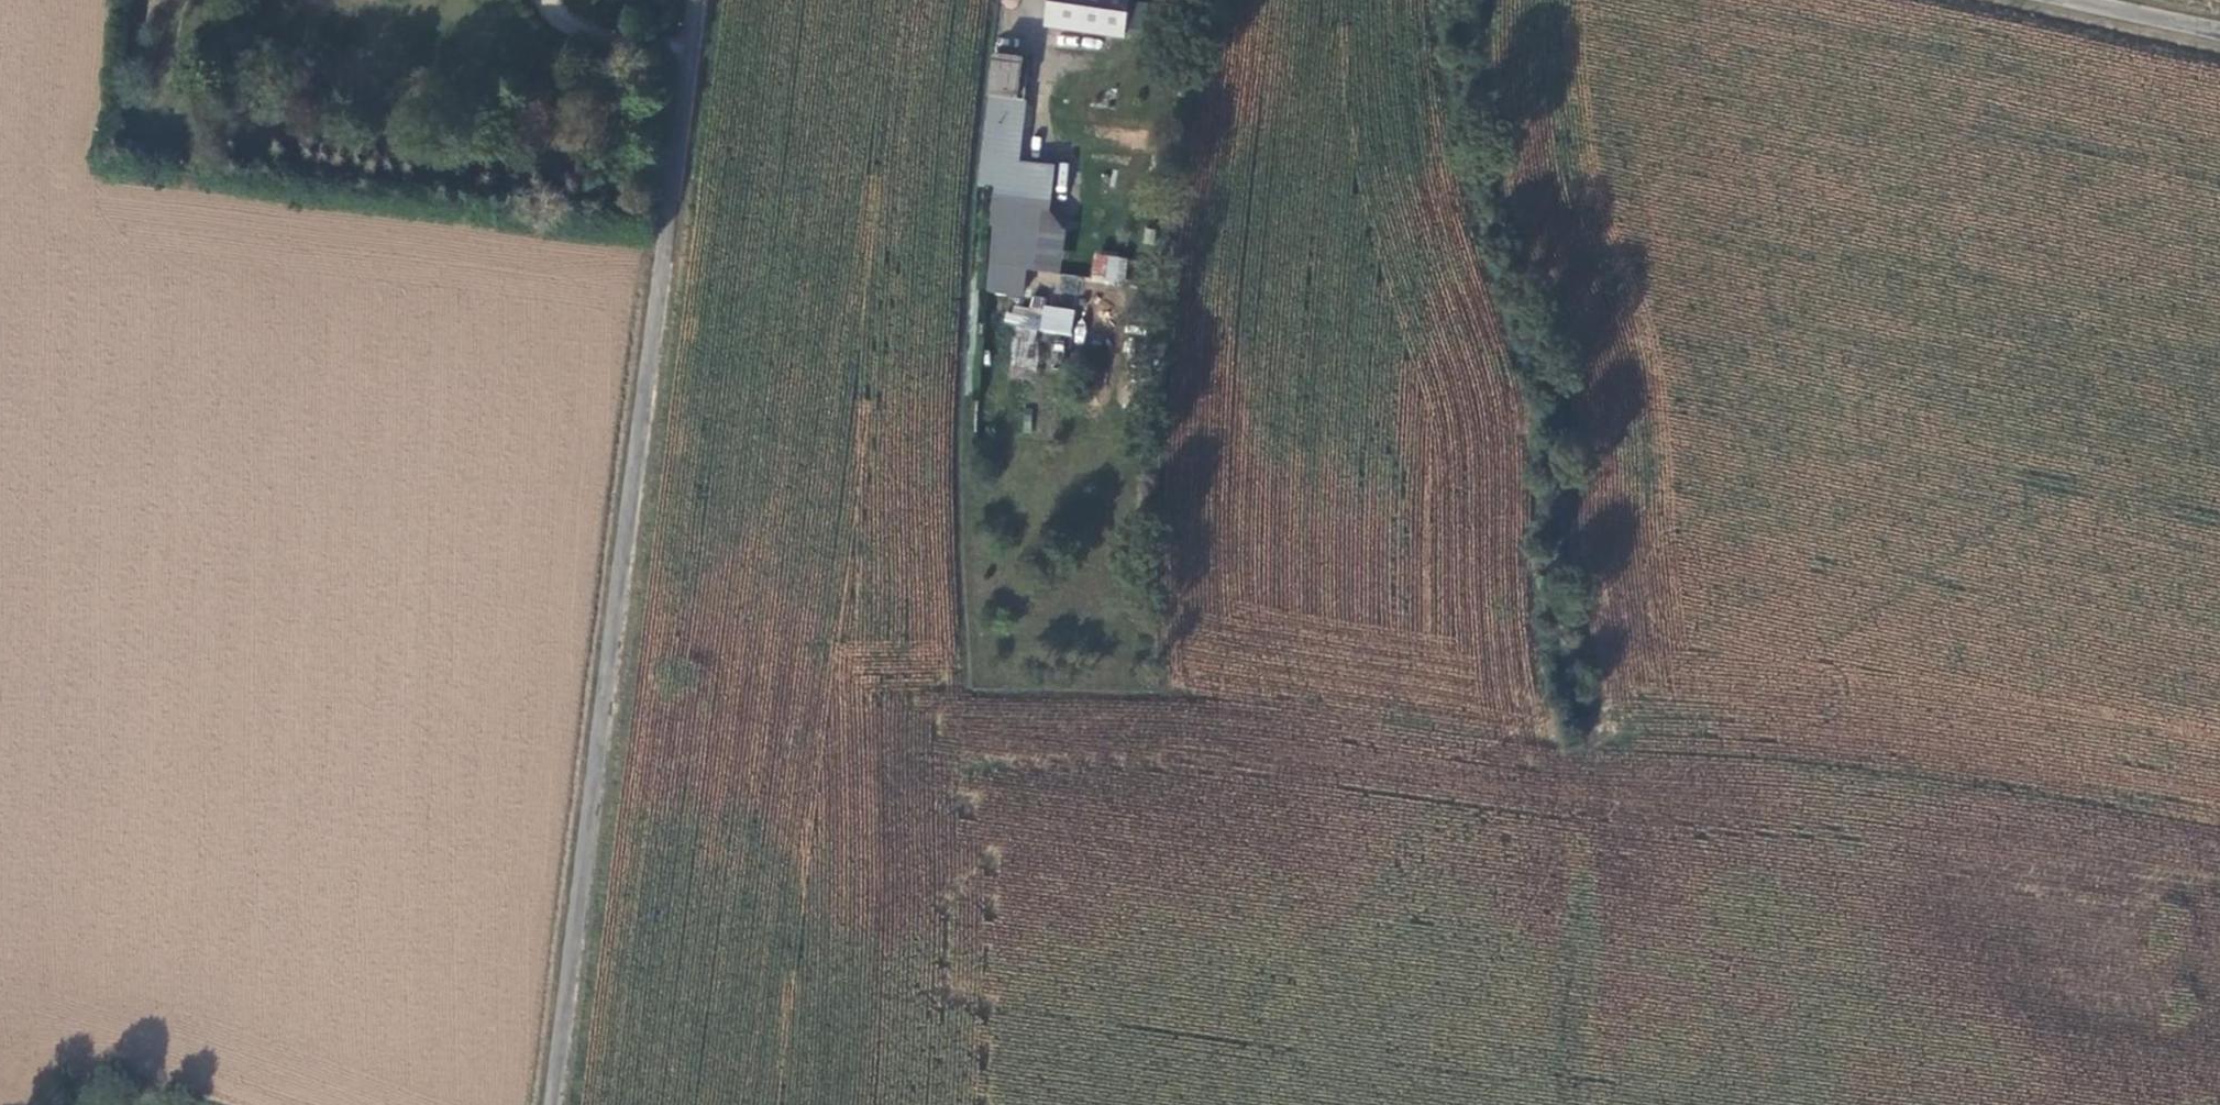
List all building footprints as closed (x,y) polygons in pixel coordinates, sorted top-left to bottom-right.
[(1047,23),(1124,37),(1126,27),(1129,0),(1050,0),(1047,23)] [(1133,0),(1129,0),(1126,27),(1143,29),(1147,2),(1133,0)] [(1022,55),(995,52),(988,93),(990,93),(1017,98),(1022,55)] [(1017,98),(990,93),(982,144),(1002,146),(985,291),(1024,296),(1027,270),(1060,273),(1067,232),(1051,211),(1056,167),(1018,162),(1024,98),(1017,98)] [(1092,254),(1090,281),(1124,284),(1126,257),(1092,254)] [(1071,335),(1074,306),(1028,302),(1028,309),(1013,308),(1008,374),(1035,377),(1039,332),(1071,335)]
